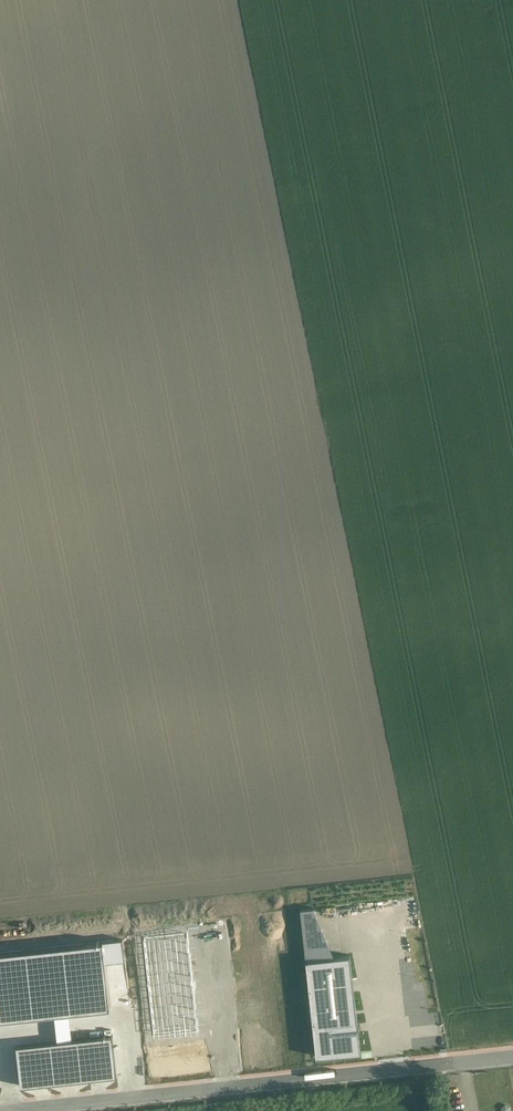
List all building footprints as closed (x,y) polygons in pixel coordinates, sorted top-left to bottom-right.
[(301,909),(316,1056),(360,1051),(351,955),(335,957),(314,908),(301,909)] [(105,945),(107,964),(126,962),(124,941),(104,943),(105,945)] [(0,957),(0,997),(3,1024),(112,1011),(107,964),(105,945),(0,957)] [(114,1038),(18,1049),(23,1089),(119,1078),(114,1038)]
